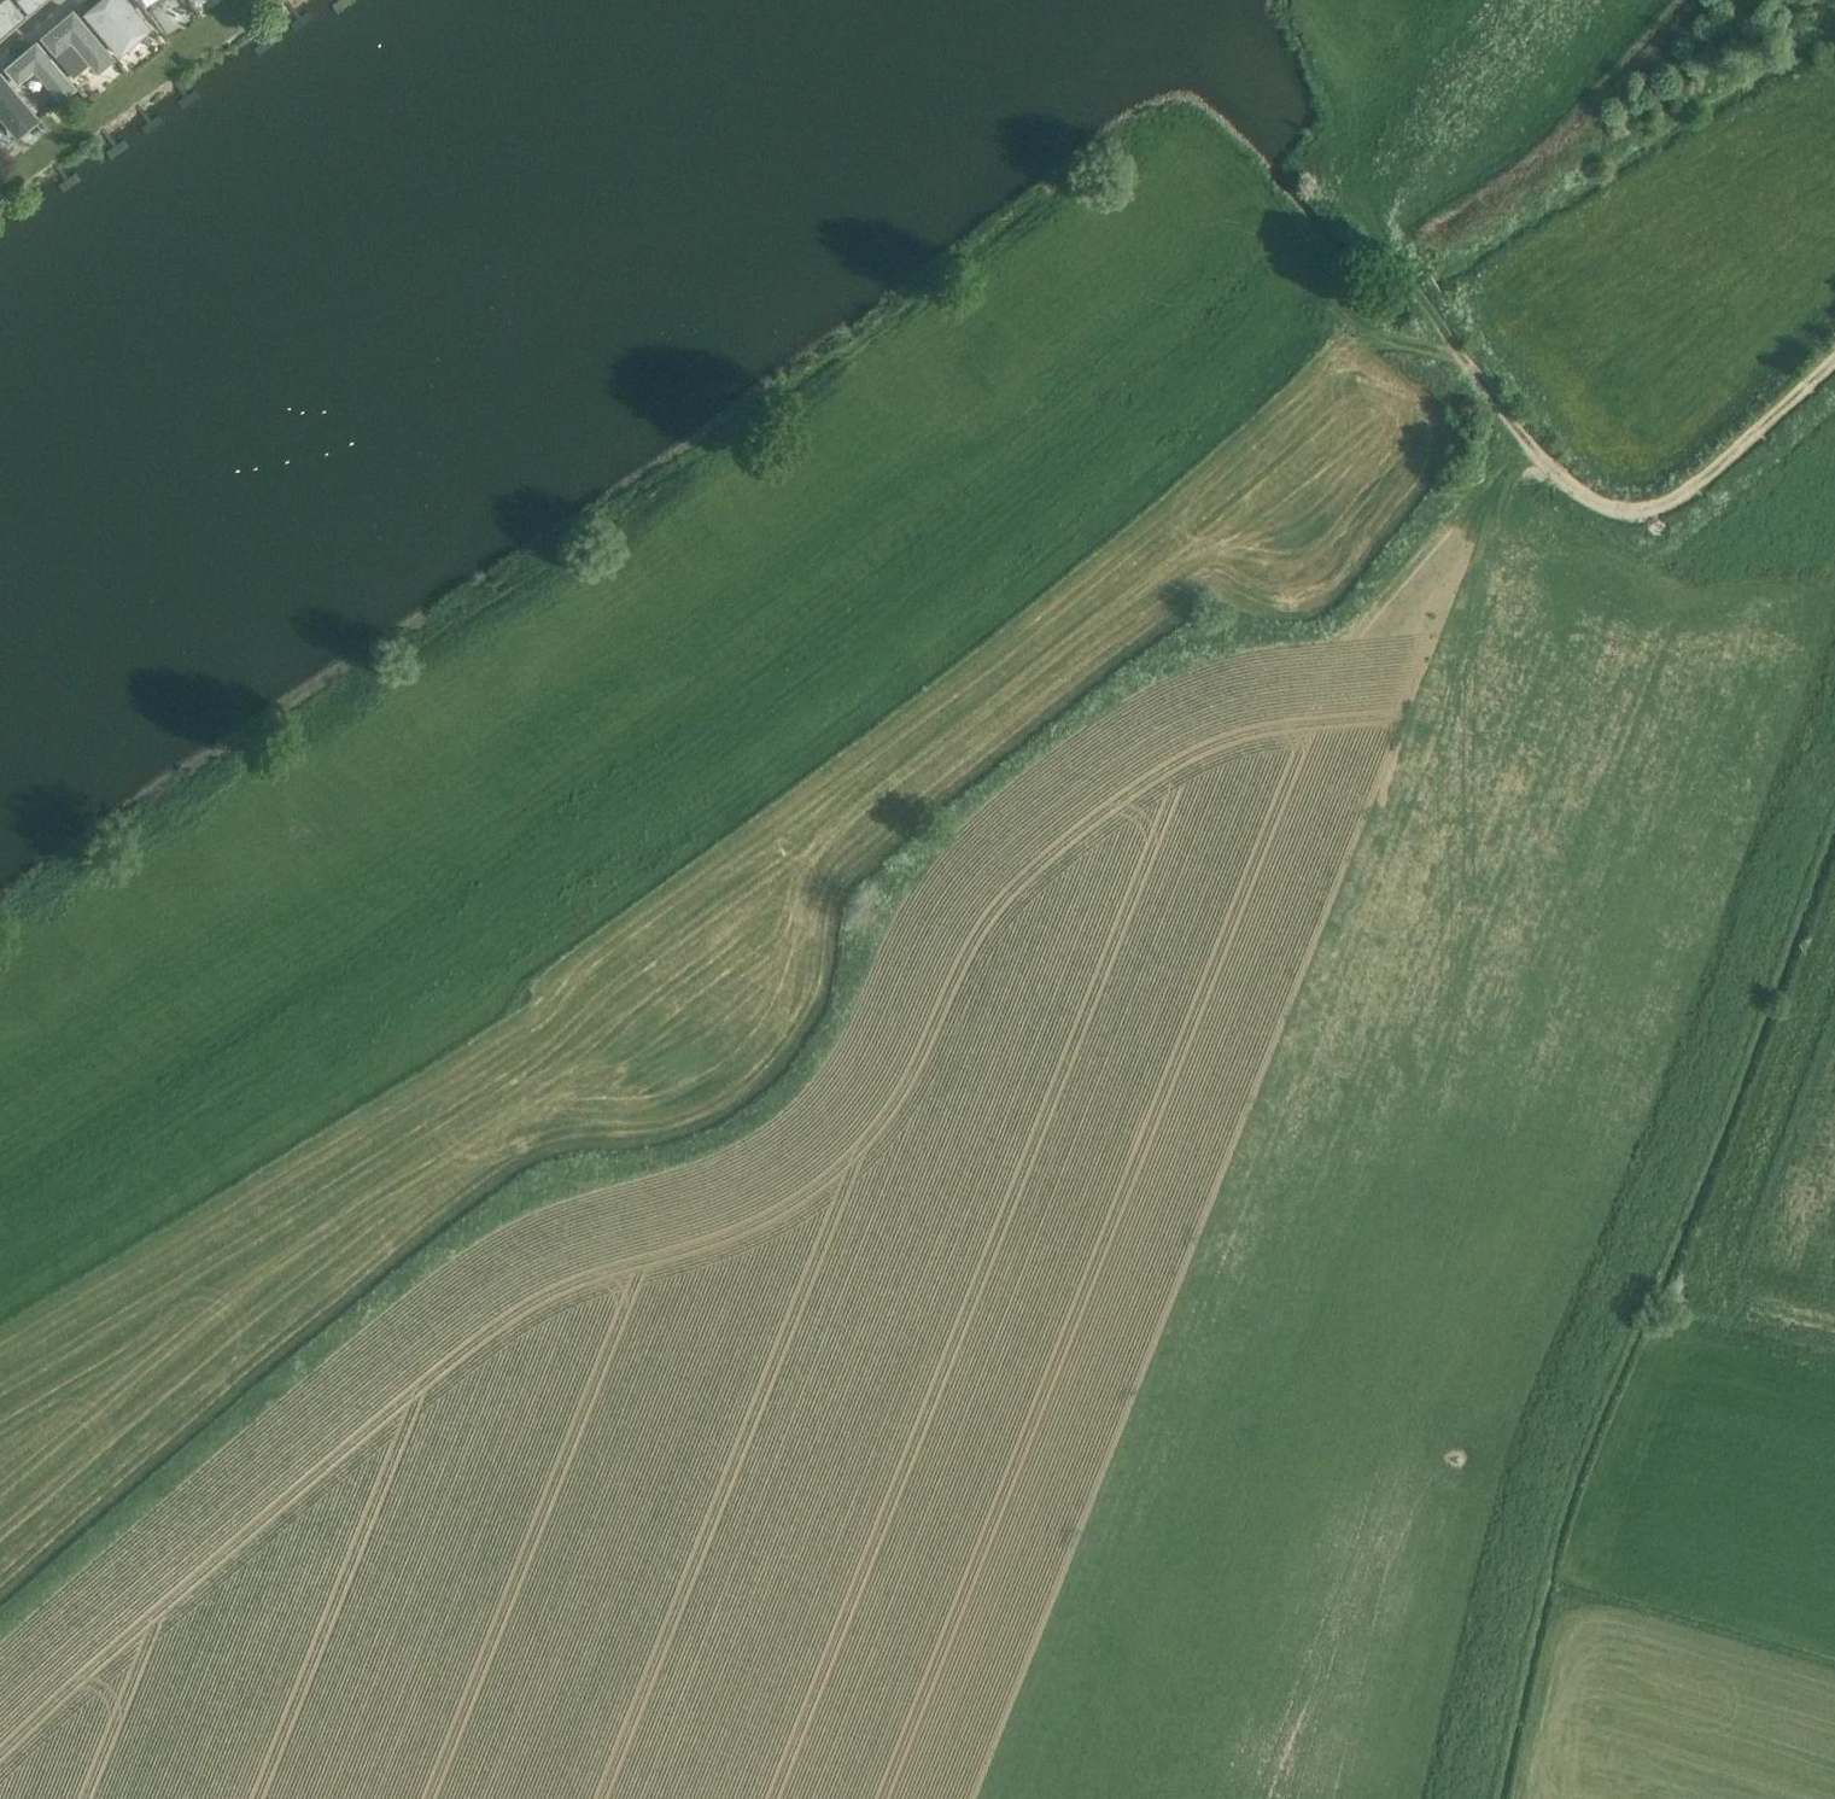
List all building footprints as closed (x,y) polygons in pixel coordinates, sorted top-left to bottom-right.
[(25,16),(12,0),(4,0),(0,3),(0,37),(25,16)] [(43,0),(20,0),(30,11),(43,0)] [(84,8),(122,48),(152,22),(132,0),(93,0),(84,8)] [(74,9),(42,36),(57,53),(72,41),(90,62),(99,72),(116,57),(90,27),(74,9)] [(37,40),(6,67),(20,84),(28,77),(36,70),(43,79),(61,101),(77,87),(53,58),(37,40)] [(0,72),(0,115),(19,138),(43,118),(16,89),(1,71),(0,72)]
